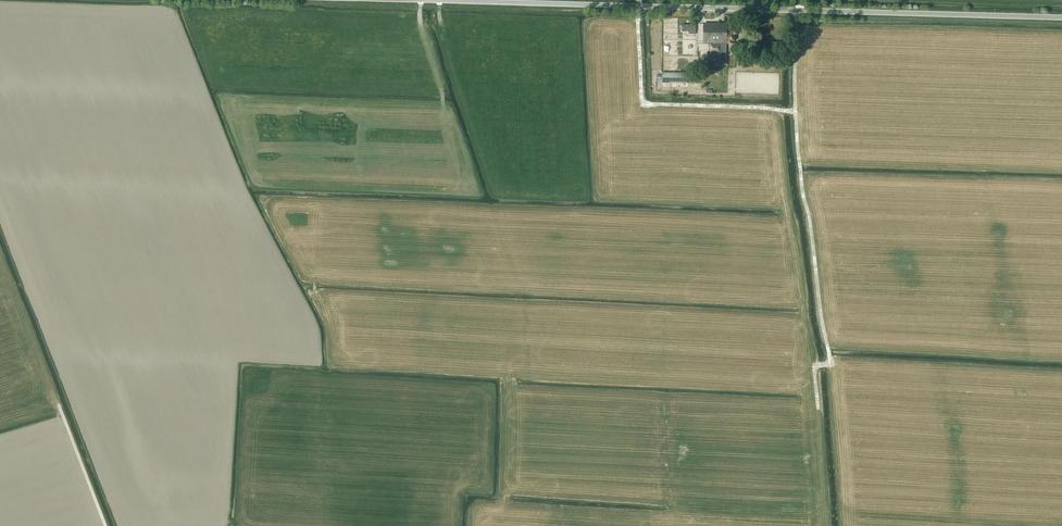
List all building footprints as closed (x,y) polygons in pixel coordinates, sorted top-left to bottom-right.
[(735,34),(735,30),(734,30),(735,25),(728,25),(727,25),(727,24),(703,23),(703,43),(710,43),(710,52),(721,52),(721,44),(728,44),(728,43),(732,43),(732,40),(734,40),(734,34),(735,34)] [(696,31),(696,24),(682,25),(682,32),(689,31),(689,34),(696,34),(696,31)] [(678,63),(678,34),(668,34),(668,36),(664,36),(664,62),(678,63)] [(687,73),(662,72),(662,82),(662,87),(669,87),(669,85),(671,85),(671,82),(687,83),(687,73)]
